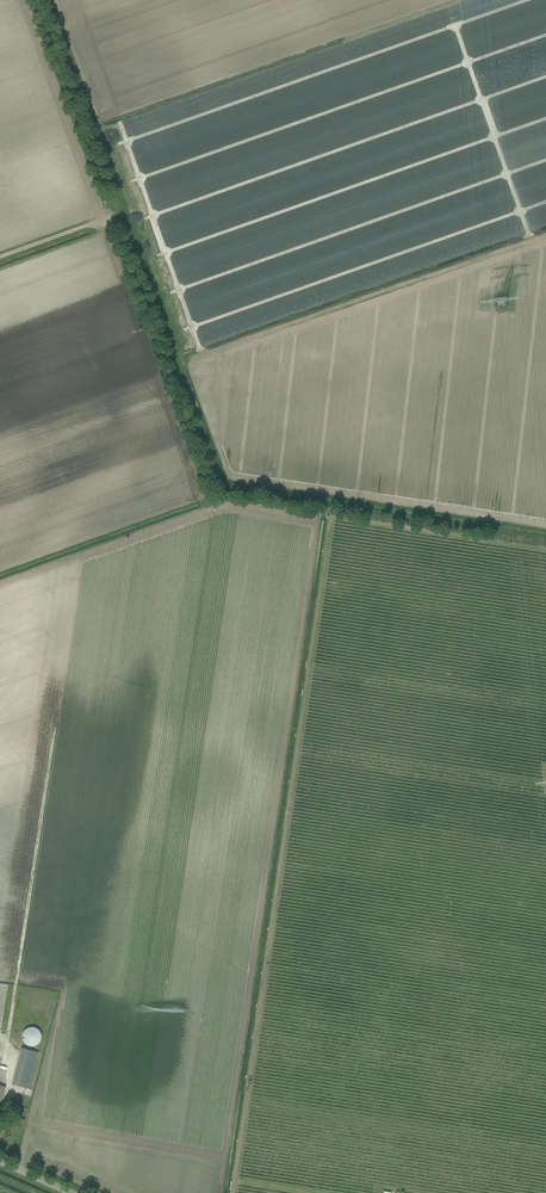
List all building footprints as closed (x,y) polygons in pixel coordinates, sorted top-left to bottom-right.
[(25,1043),(27,1045),(31,1046),(34,1046),(37,1045),(40,1043),(42,1040),(43,1036),(42,1033),(41,1030),(38,1027),(35,1026),(32,1026),(29,1026),(26,1028),(24,1030),(22,1033),(22,1037),(23,1040),(25,1043)] [(29,1088),(39,1052),(22,1048),(12,1084),(29,1088)]
